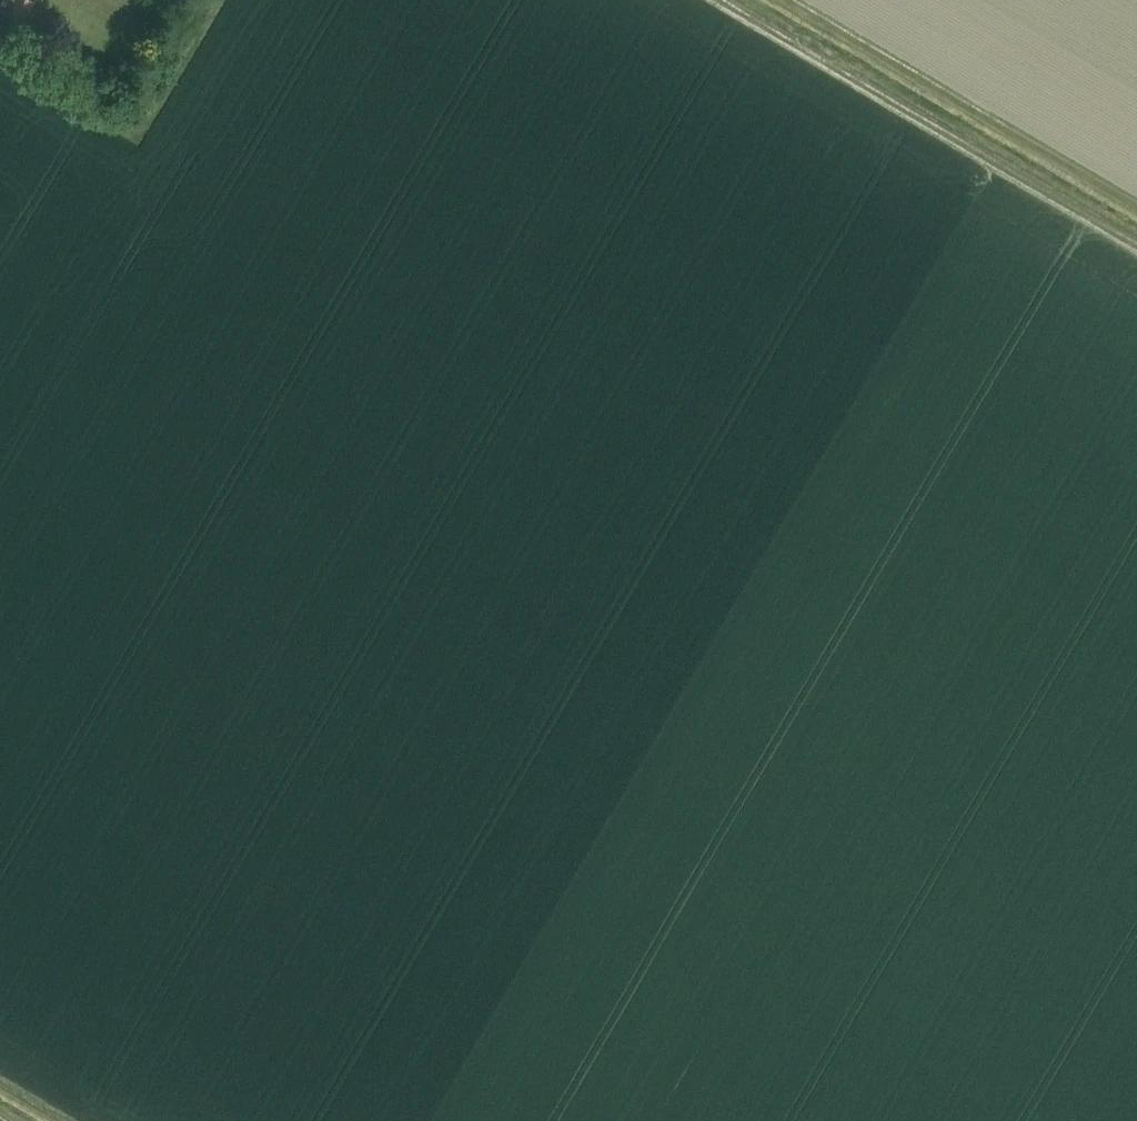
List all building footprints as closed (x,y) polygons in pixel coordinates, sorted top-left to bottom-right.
[(30,0),(0,0),(0,8),(25,23),(36,4),(30,0)]
